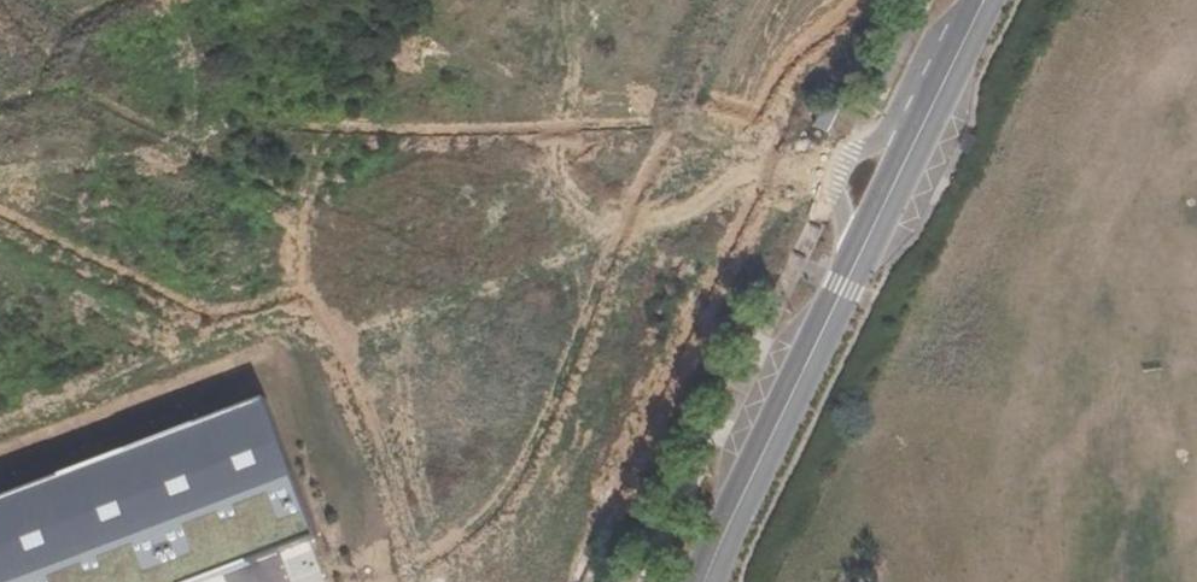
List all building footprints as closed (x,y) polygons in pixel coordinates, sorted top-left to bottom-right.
[(320,541),(267,398),(0,497),(0,581),(210,581),(320,541)]
